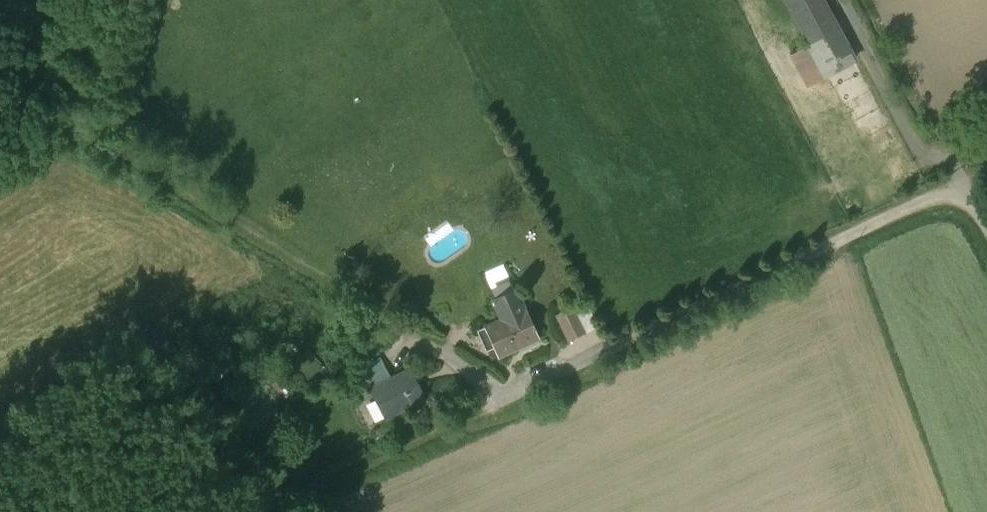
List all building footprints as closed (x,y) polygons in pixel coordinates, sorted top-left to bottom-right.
[(821,74),(855,55),(825,0),(785,0),(821,74)] [(500,292),(518,281),(505,260),(487,272),(500,292)] [(479,332),(487,350),(495,346),(500,356),(538,338),(516,291),(494,301),(503,320),(479,332)] [(573,308),(558,315),(570,340),(585,333),(573,308)] [(410,368),(371,388),(387,419),(426,399),(410,368)]
